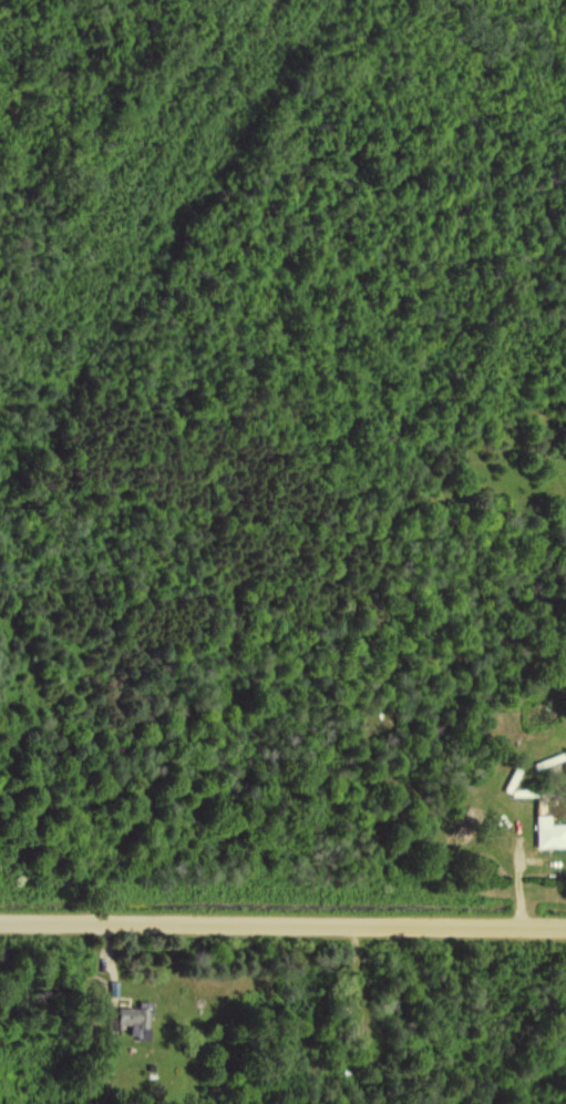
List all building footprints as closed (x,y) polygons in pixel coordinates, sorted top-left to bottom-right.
[(549,824),(549,815),(535,815),(536,848),(565,847),(565,824),(549,824)] [(117,1008),(117,1025),(130,1025),(130,1038),(149,1037),(148,1001),(137,1001),(137,1007),(117,1008)]
